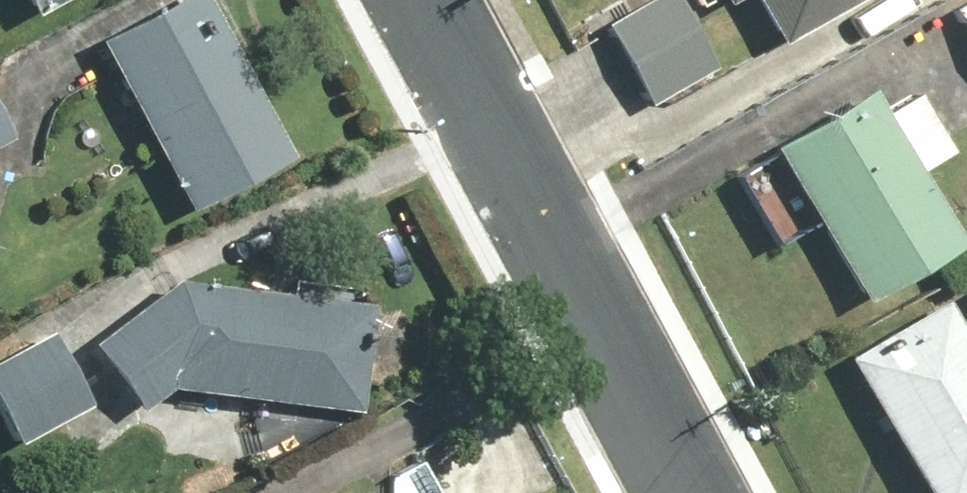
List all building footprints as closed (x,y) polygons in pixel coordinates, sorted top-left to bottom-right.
[(36,16),(66,0),(28,0),(36,16)] [(97,43),(189,211),(291,156),(206,0),(176,0),(97,43)] [(605,23),(651,109),(721,72),(683,0),(648,0),(605,23)] [(727,8),(741,0),(722,0),(727,8)] [(780,44),(859,0),(756,0),(780,44)] [(955,11),(966,33),(966,4),(955,11)] [(871,90),(772,149),(867,306),(964,248),(919,174),(956,151),(922,94),(886,115),(871,90)] [(0,115),(0,147),(14,139),(0,115)] [(169,283),(89,347),(143,414),(170,393),(358,413),(370,304),(169,283)] [(846,355),(926,492),(966,492),(966,339),(944,299),(846,355)] [(0,364),(0,414),(17,445),(93,404),(55,334),(0,364)]
